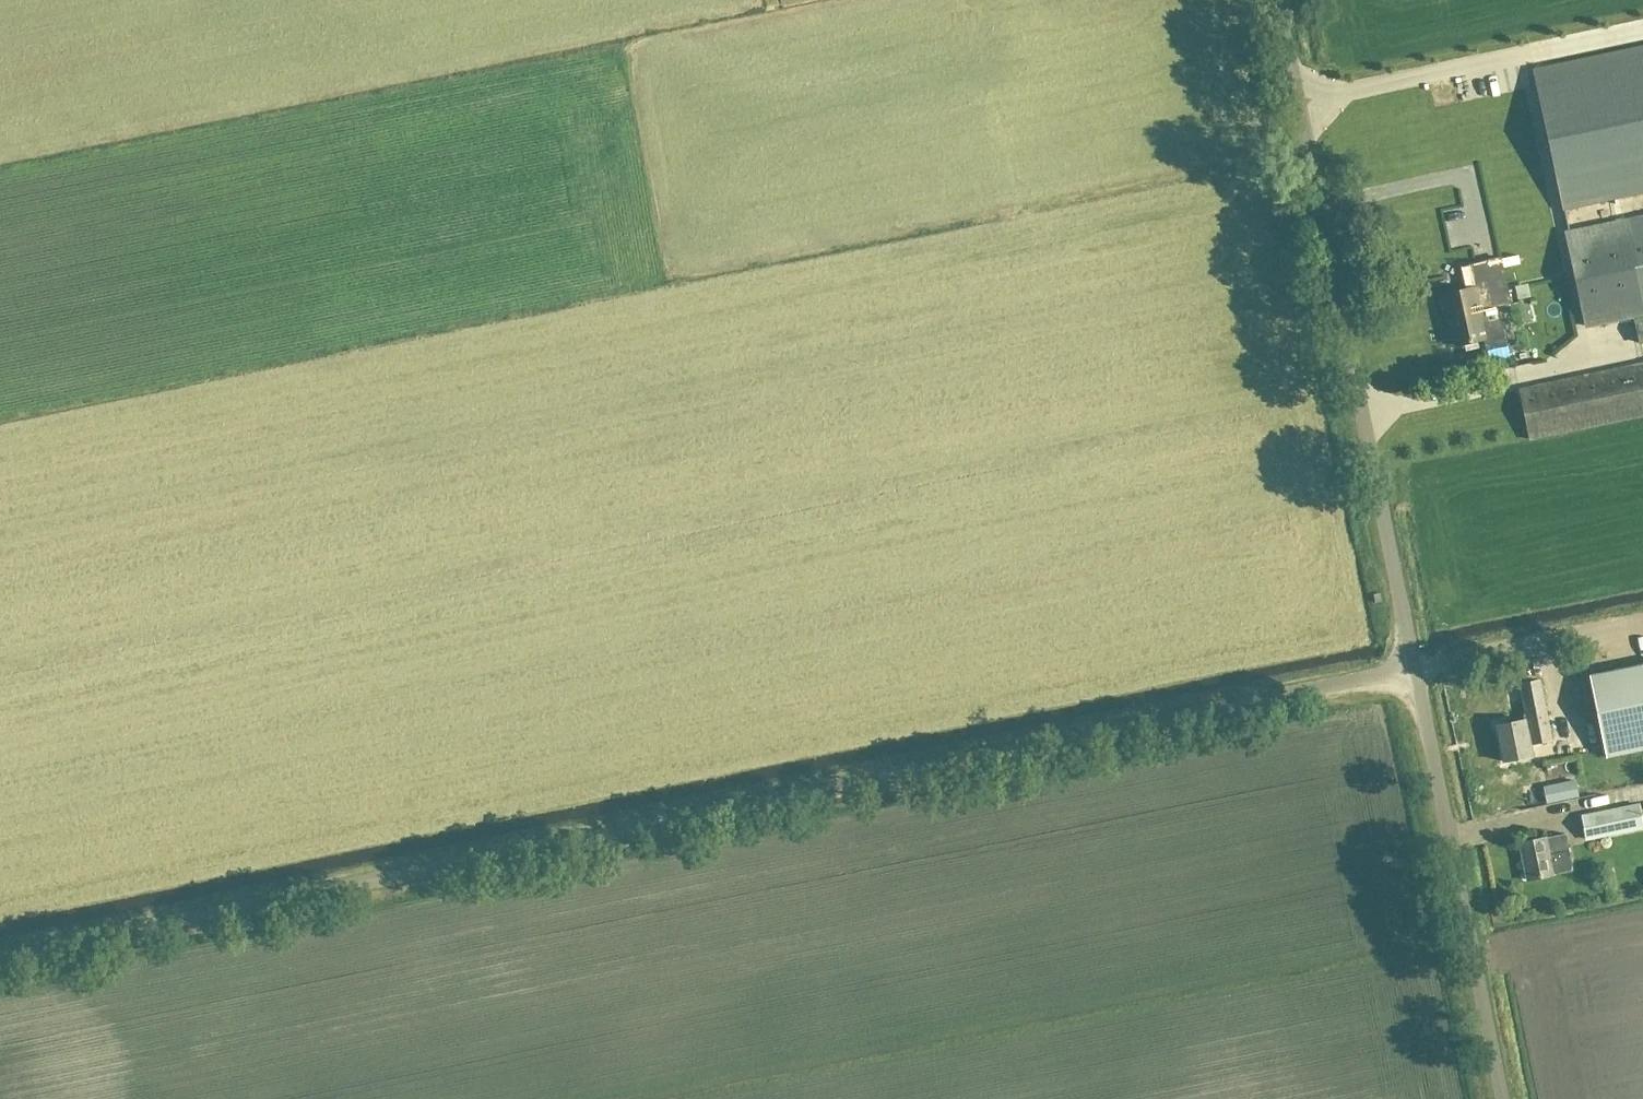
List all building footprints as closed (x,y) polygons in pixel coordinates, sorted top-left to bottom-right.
[(1533,72),(1562,211),(1642,194),(1642,49),(1533,72)] [(1587,328),(1633,318),(1638,344),(1642,343),(1642,217),(1567,233),(1587,328)] [(1480,323),(1484,322),(1481,312),(1509,305),(1506,290),(1491,294),(1484,262),(1468,266),(1474,288),(1442,295),(1446,318),(1449,317),(1455,345),(1484,339),(1480,323)] [(1535,362),(1530,349),(1516,353),(1521,367),(1535,362)] [(1518,389),(1529,439),(1642,415),(1642,363),(1518,389)] [(1588,676),(1606,760),(1642,752),(1642,665),(1588,676)] [(1523,719),(1495,724),(1503,762),(1530,756),(1528,746),(1551,741),(1539,679),(1519,683),(1525,713),(1522,713),(1523,719)] [(1636,804),(1582,816),(1587,840),(1641,827),(1636,804)] [(1565,834),(1519,842),(1525,880),(1572,871),(1565,834)]
